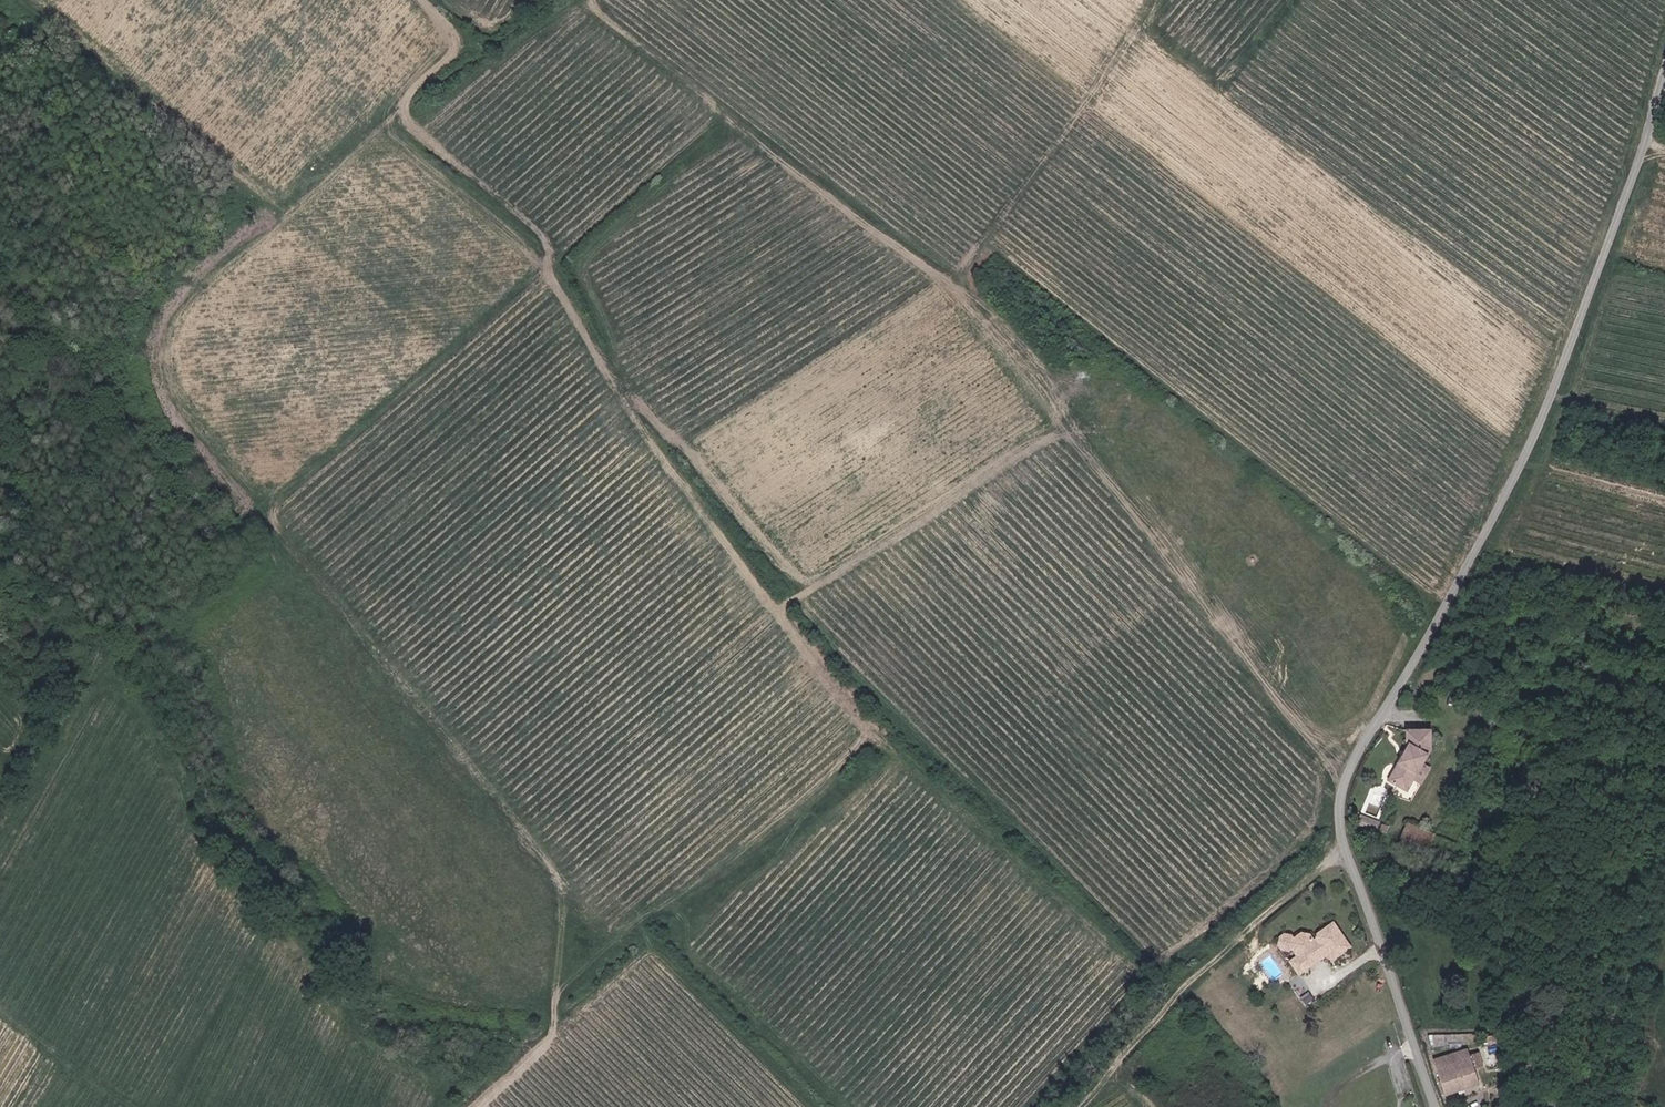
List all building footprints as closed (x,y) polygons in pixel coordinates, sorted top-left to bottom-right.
[(1430,752),(1430,730),(1407,730),(1406,744),(1390,779),(1412,790),(1430,752)] [(1425,846),(1432,831),(1406,820),(1400,835),(1425,846)] [(1379,829),(1386,832),(1389,826),(1382,823),(1379,829)] [(1349,946),(1333,921),(1317,932),(1317,937),(1313,939),(1309,932),(1300,932),(1293,938),(1289,933),(1283,933),(1280,935),(1279,940),(1279,944),(1282,948),(1289,948),(1291,946),(1298,955),(1290,961),(1299,972),(1311,963),(1313,962),(1327,952),(1332,958),(1349,946)] [(1468,1049),(1435,1059),(1445,1095),(1480,1084),(1468,1049)]
